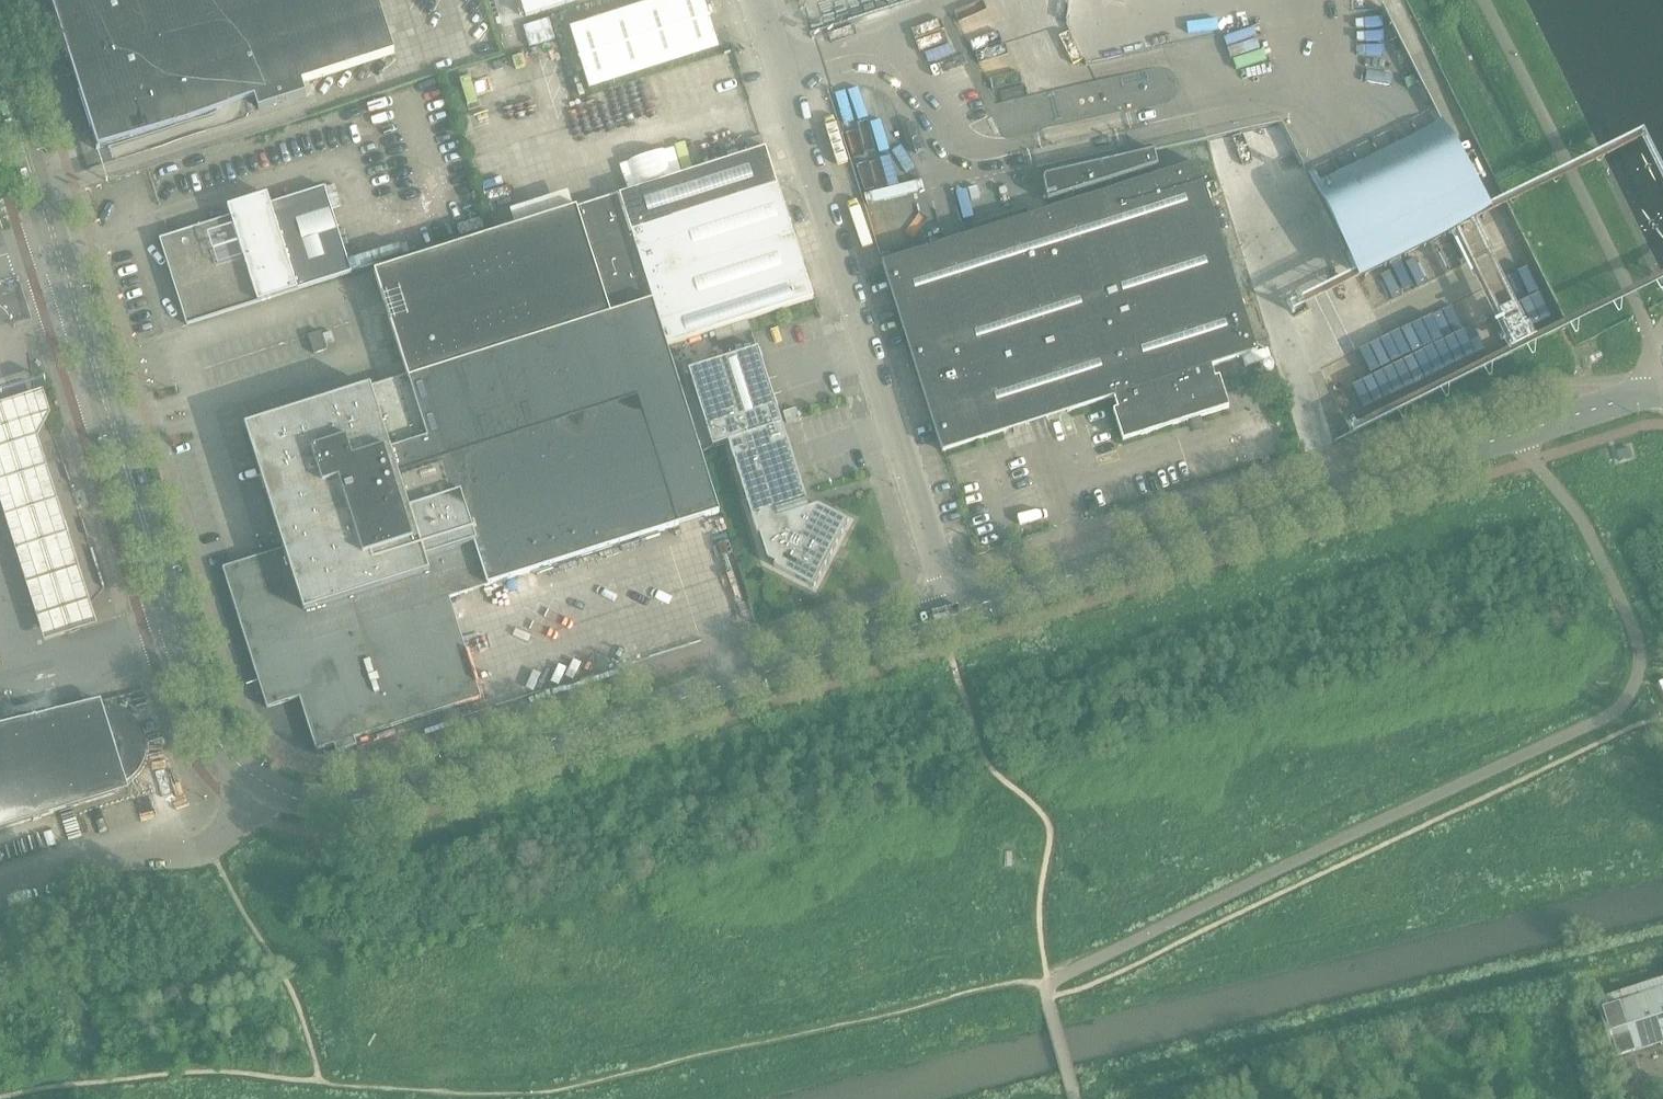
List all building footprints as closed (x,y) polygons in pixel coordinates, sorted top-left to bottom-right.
[(56,15),(99,148),(255,99),(258,111),(306,96),(302,84),(395,54),(377,0),(52,0),(56,15)] [(526,17),(580,0),(520,0),(526,17)] [(569,30),(589,91),(719,49),(704,0),(663,0),(569,30)] [(1445,239),(1443,236),(1461,227),(1463,230),(1464,229),(1463,226),(1481,217),(1482,220),(1484,219),(1482,216),(1484,215),(1432,110),(1429,112),(1438,130),(1321,187),(1313,171),(1310,172),(1361,276),(1363,275),(1365,278),(1366,277),(1365,275),(1383,266),(1384,268),(1386,268),(1384,265),(1402,256),(1404,259),(1405,258),(1404,255),(1422,246),(1423,249),(1425,248),(1424,245),(1442,237),(1443,239),(1445,239)] [(745,141),(748,151),(764,146),(761,136),(745,141)] [(765,149),(619,195),(631,233),(667,345),(813,299),(765,149)] [(1042,180),(1042,181),(1042,182),(1043,185),(1047,202),(1157,167),(1154,151),(1152,152),(1151,150),(1134,155),(1134,156),(1046,175),(1044,176),(1043,177),(1042,179),(1042,180)] [(1215,379),(1211,367),(1256,353),(1196,164),(882,263),(942,452),(1113,398),(1117,410),(1113,411),(1122,442),(1229,408),(1219,378),(1215,379)] [(239,203),(243,214),(160,240),(187,325),(341,277),(352,273),(325,188),(270,205),(267,195),(239,203)] [(518,225),(575,205),(570,190),(513,209),(518,225)] [(481,699),(449,599),(720,513),(666,345),(667,345),(631,233),(630,233),(618,195),(374,272),(410,386),(374,398),(371,388),(245,428),(261,478),(264,489),(277,527),(284,550),(223,569),(267,709),(299,698),(316,751),(334,745),(336,753),(357,746),(355,739),(481,699)] [(321,332),(308,336),(314,354),(327,350),(321,332)] [(775,564),(773,567),(814,588),(848,522),(818,506),(808,509),(758,349),(688,371),(713,447),(728,443),(757,535),(759,535),(767,560),(775,564)] [(1270,360),(1267,349),(1256,353),(1242,357),(1245,368),(1259,363),(1270,360)] [(47,642),(69,635),(99,625),(37,437),(52,416),(45,393),(0,407),(0,500),(47,642)] [(796,409),(783,413),(787,424),(799,420),(796,409)] [(38,818),(83,804),(116,794),(116,793),(114,787),(118,786),(125,783),(127,782),(132,779),(137,773),(142,767),(145,759),(146,752),(146,744),(145,736),(141,729),(137,722),(131,716),(125,712),(117,709),(110,708),(103,708),(102,708),(94,709),(56,719),(46,721),(45,716),(45,715),(8,724),(0,726),(0,830),(38,818)] [(1598,1010),(1613,1058),(1662,1042),(1662,989),(1598,1010)]
